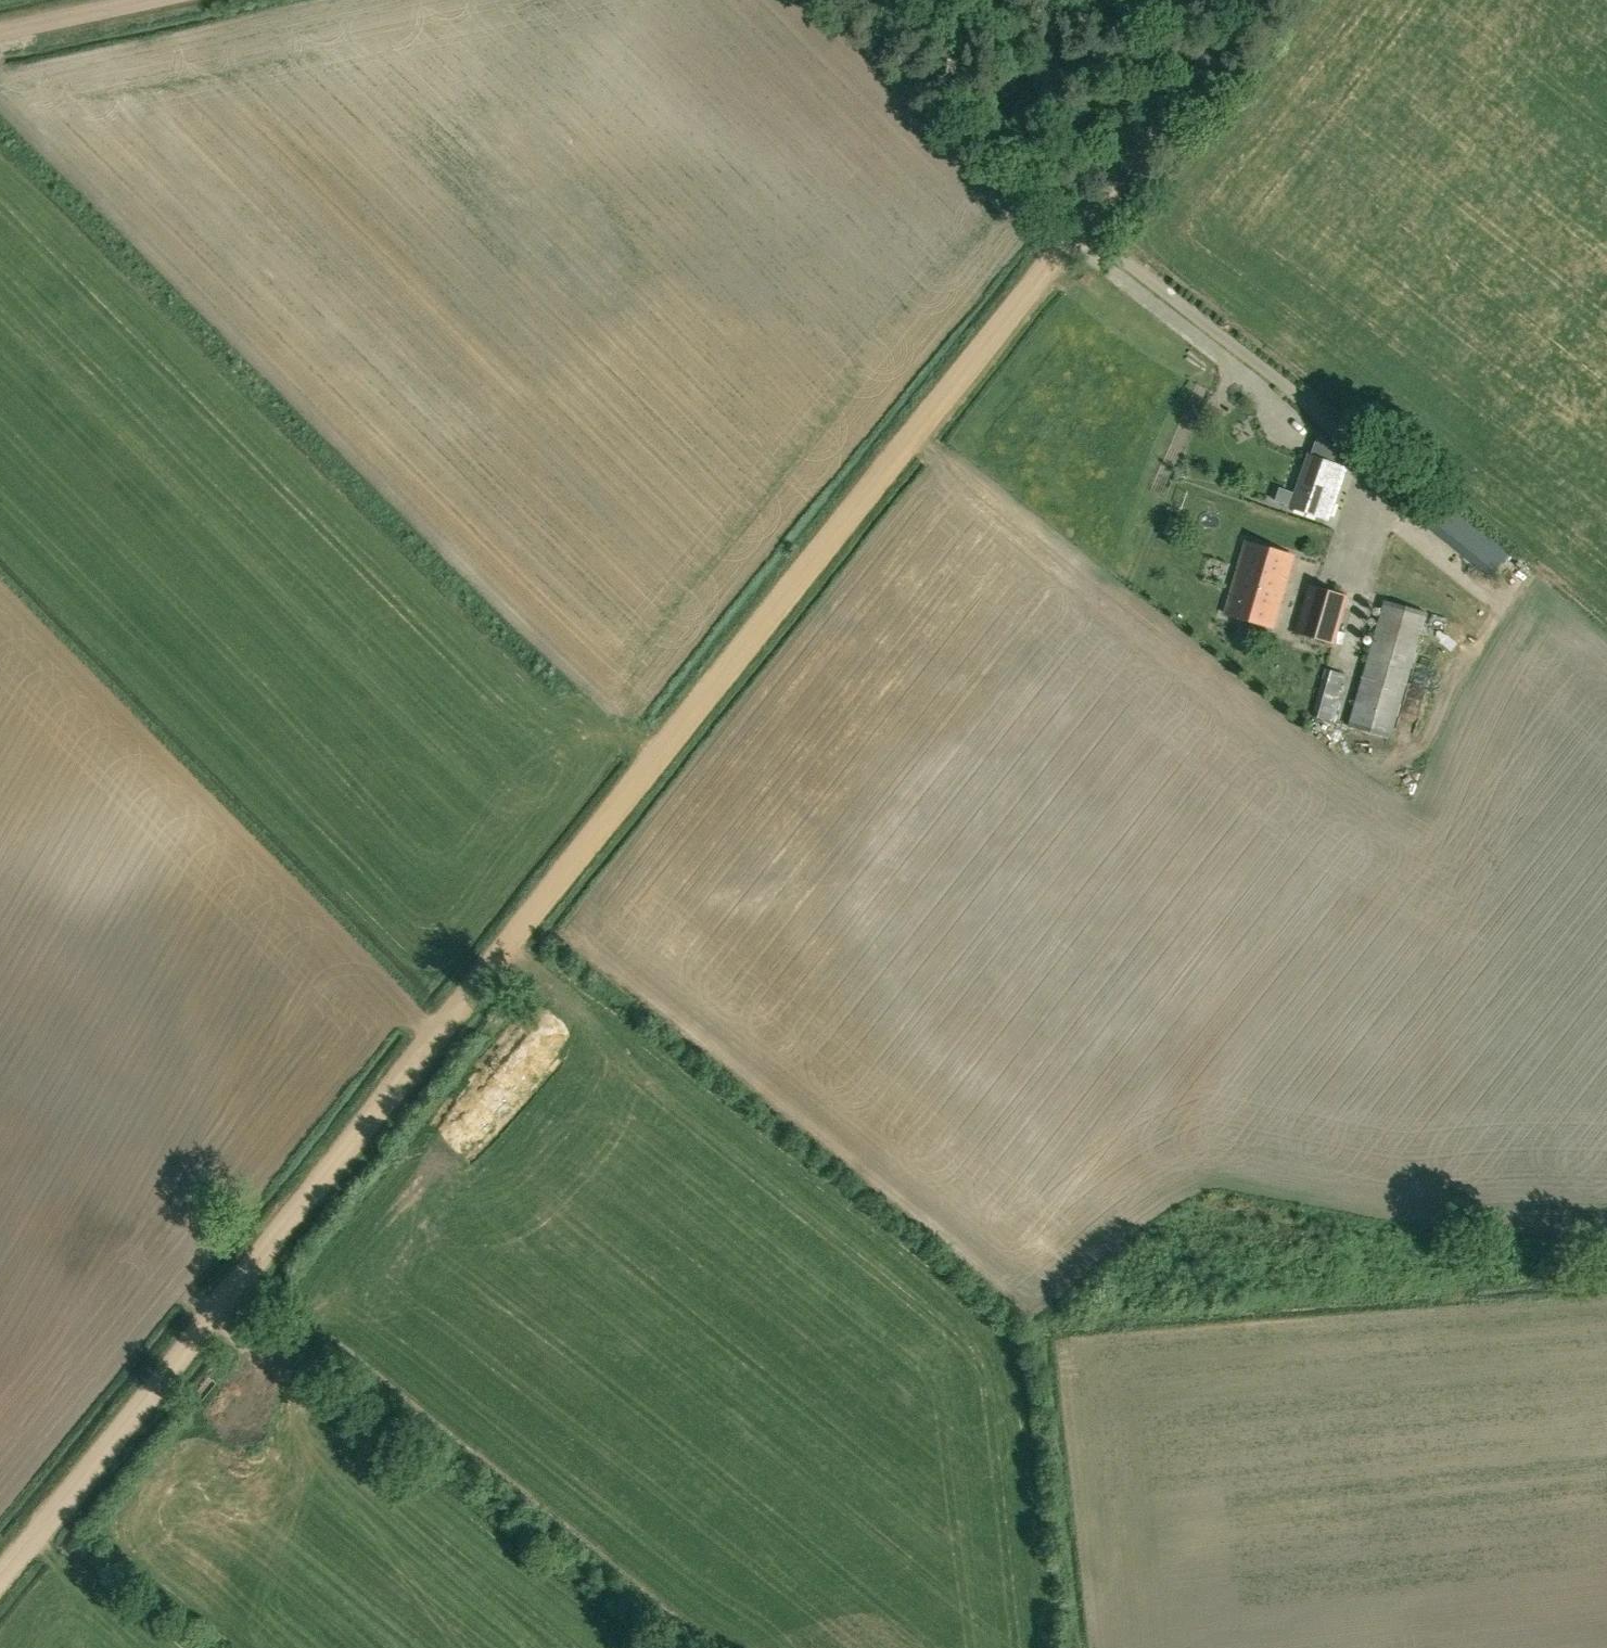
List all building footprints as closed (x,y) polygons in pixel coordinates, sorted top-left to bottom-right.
[(1345,468),(1309,455),(1293,505),(1328,518),(1345,468)] [(1493,539),(1437,494),(1436,495),(1390,458),(1373,478),(1420,515),(1418,518),(1474,563),(1493,539)] [(1246,542),(1226,611),(1273,626),(1294,556),(1246,542)] [(1335,644),(1347,600),(1348,595),(1308,584),(1294,632),(1335,644)] [(1428,612),(1384,600),(1349,725),(1392,737),(1428,612)] [(1332,720),(1345,674),(1326,668),(1312,714),(1332,720)]
